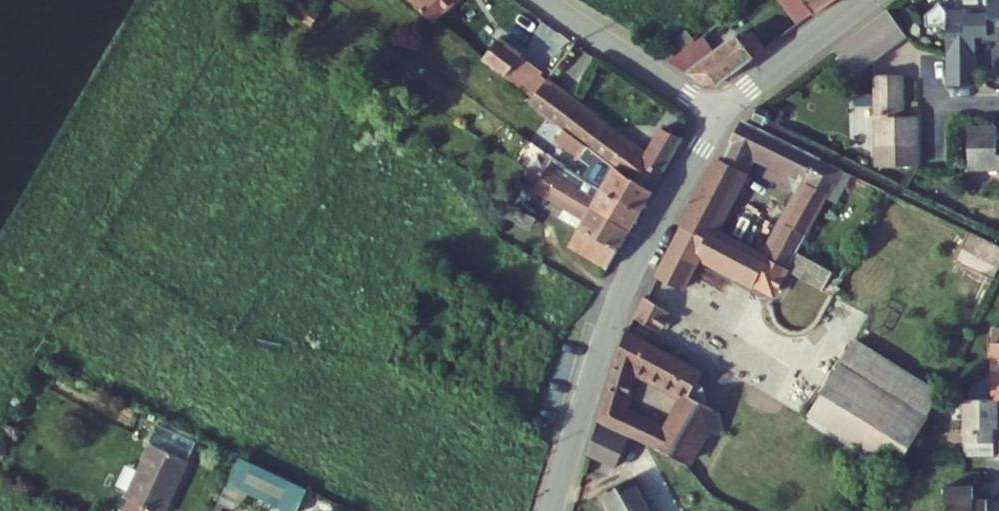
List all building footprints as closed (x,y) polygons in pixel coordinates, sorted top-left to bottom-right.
[(415,1),(412,4),(432,23),(455,0),(416,0),(415,1)] [(778,29),(785,37),(816,15),(805,0),(793,8),(798,15),(778,29)] [(805,0),(816,15),(836,0),(804,0),(805,0)] [(998,41),(998,0),(989,0),(989,14),(948,15),(944,7),(927,15),(927,27),(947,27),(947,53),(948,84),(978,84),(977,42),(998,41)] [(909,41),(887,16),(886,18),(835,55),(854,81),(909,41)] [(763,53),(751,34),(740,42),(733,34),(691,64),(682,54),(668,63),(703,88),(716,87),(763,53)] [(480,62),(522,93),(539,71),(497,41),(480,62)] [(904,79),(875,79),(875,116),(875,167),(919,167),(919,121),(904,121),(904,79)] [(525,103),(588,147),(651,191),(682,139),(660,127),(642,155),(569,109),(571,106),(539,84),(525,103)] [(752,121),(762,126),(767,116),(757,111),(752,121)] [(679,226),(707,242),(699,257),(751,286),(773,298),(839,171),(742,125),(722,162),(714,160),(679,226)] [(997,144),(997,130),(969,130),(969,175),(998,174),(998,144),(997,144)] [(578,160),(605,177),(598,187),(638,212),(651,191),(588,147),(578,160)] [(541,182),(559,192),(626,231),(638,212),(598,187),(553,158),(539,181),(541,182)] [(553,203),(559,192),(541,182),(535,192),(553,203)] [(578,219),(573,228),(575,230),(614,253),(626,231),(559,192),(553,203),(578,219)] [(679,226),(650,280),(678,295),(699,257),(707,242),(679,226)] [(602,272),(614,253),(575,230),(564,249),(602,272)] [(969,232),(955,260),(992,278),(998,264),(998,246),(969,232)] [(800,313),(773,298),(751,286),(722,340),(750,356),(772,316),(793,327),(800,313)] [(657,333),(668,312),(641,297),(630,318),(657,333)] [(445,333),(456,312),(449,308),(437,328),(445,333)] [(722,340),(668,312),(657,333),(737,380),(750,356),(722,340)] [(692,387),(698,377),(699,375),(625,333),(620,350),(692,387)] [(921,411),(835,362),(805,416),(890,465),(921,411)] [(998,432),(998,402),(992,402),(964,403),(966,461),(995,460),(995,432),(998,432)] [(628,453),(592,434),(582,468),(620,479),(628,453)] [(173,494),(175,494),(191,461),(156,442),(128,496),(132,499),(126,510),(164,510),(173,494)] [(288,510),(299,510),(311,489),(243,455),(230,483),(288,510)] [(607,510),(650,510),(630,479),(599,498),(607,510)] [(944,510),(998,510),(998,504),(971,505),(971,492),(943,492),(944,510)]
